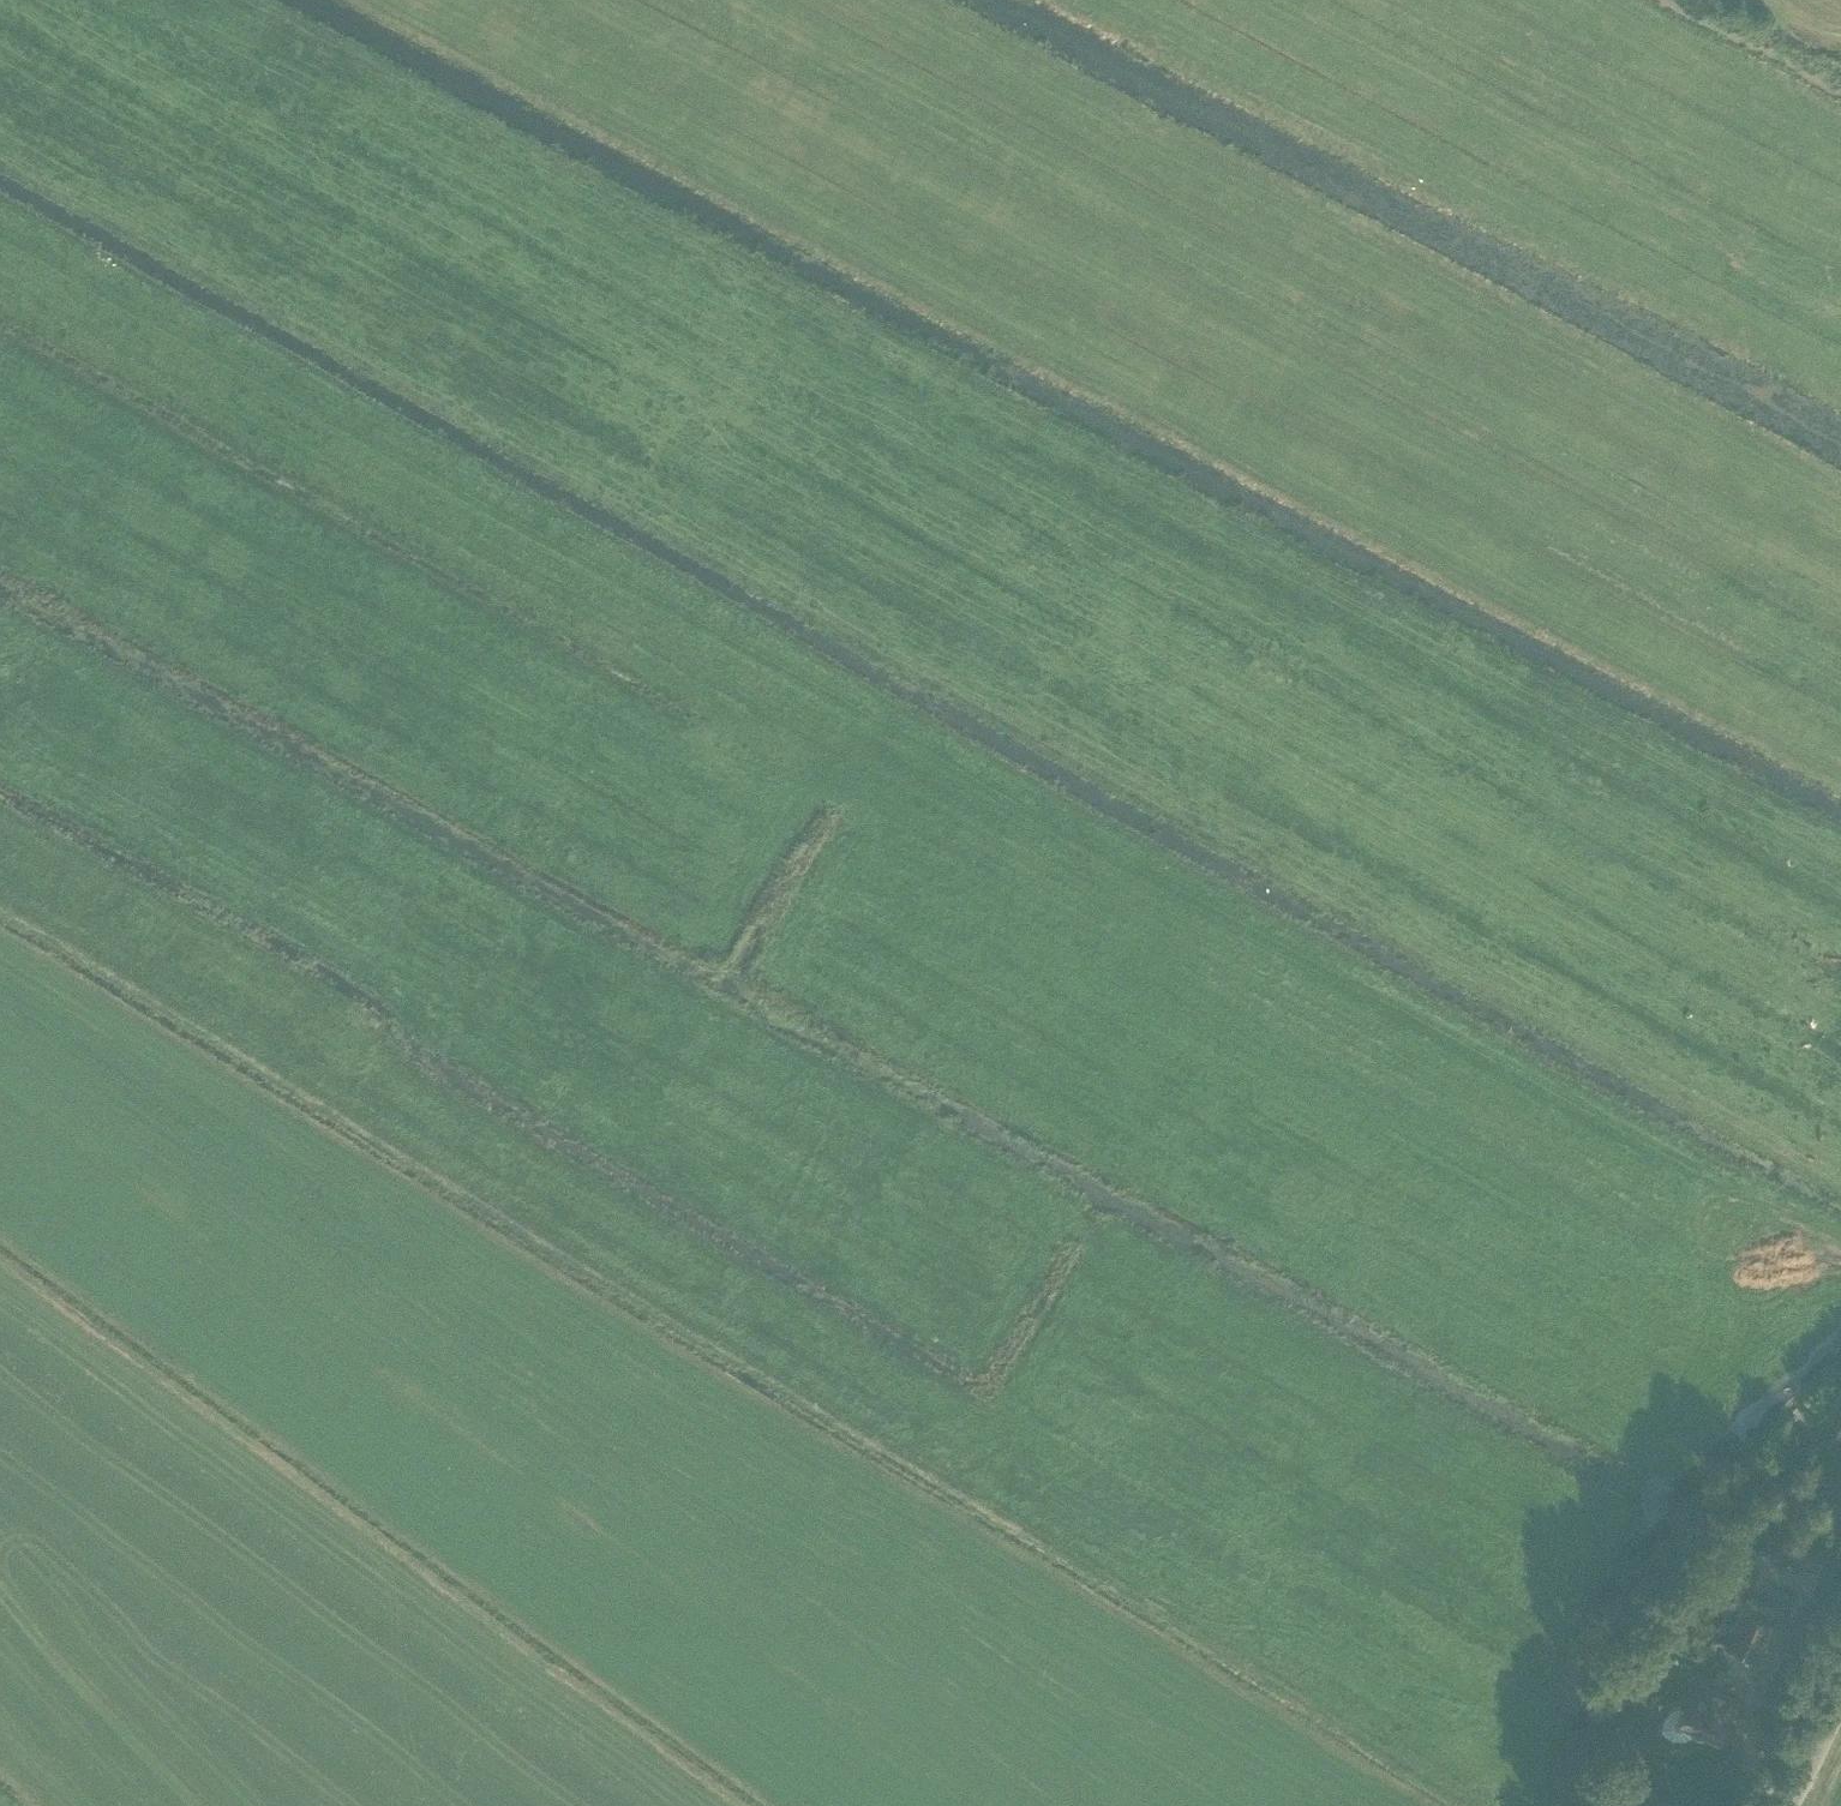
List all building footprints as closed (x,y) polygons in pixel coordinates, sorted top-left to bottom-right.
[(1776,1282),(1777,1269),(1759,1267),(1757,1281),(1776,1282)] [(1730,1722),(1739,1700),(1698,1684),(1690,1703),(1687,1701),(1677,1725),(1721,1743),(1730,1722)]
